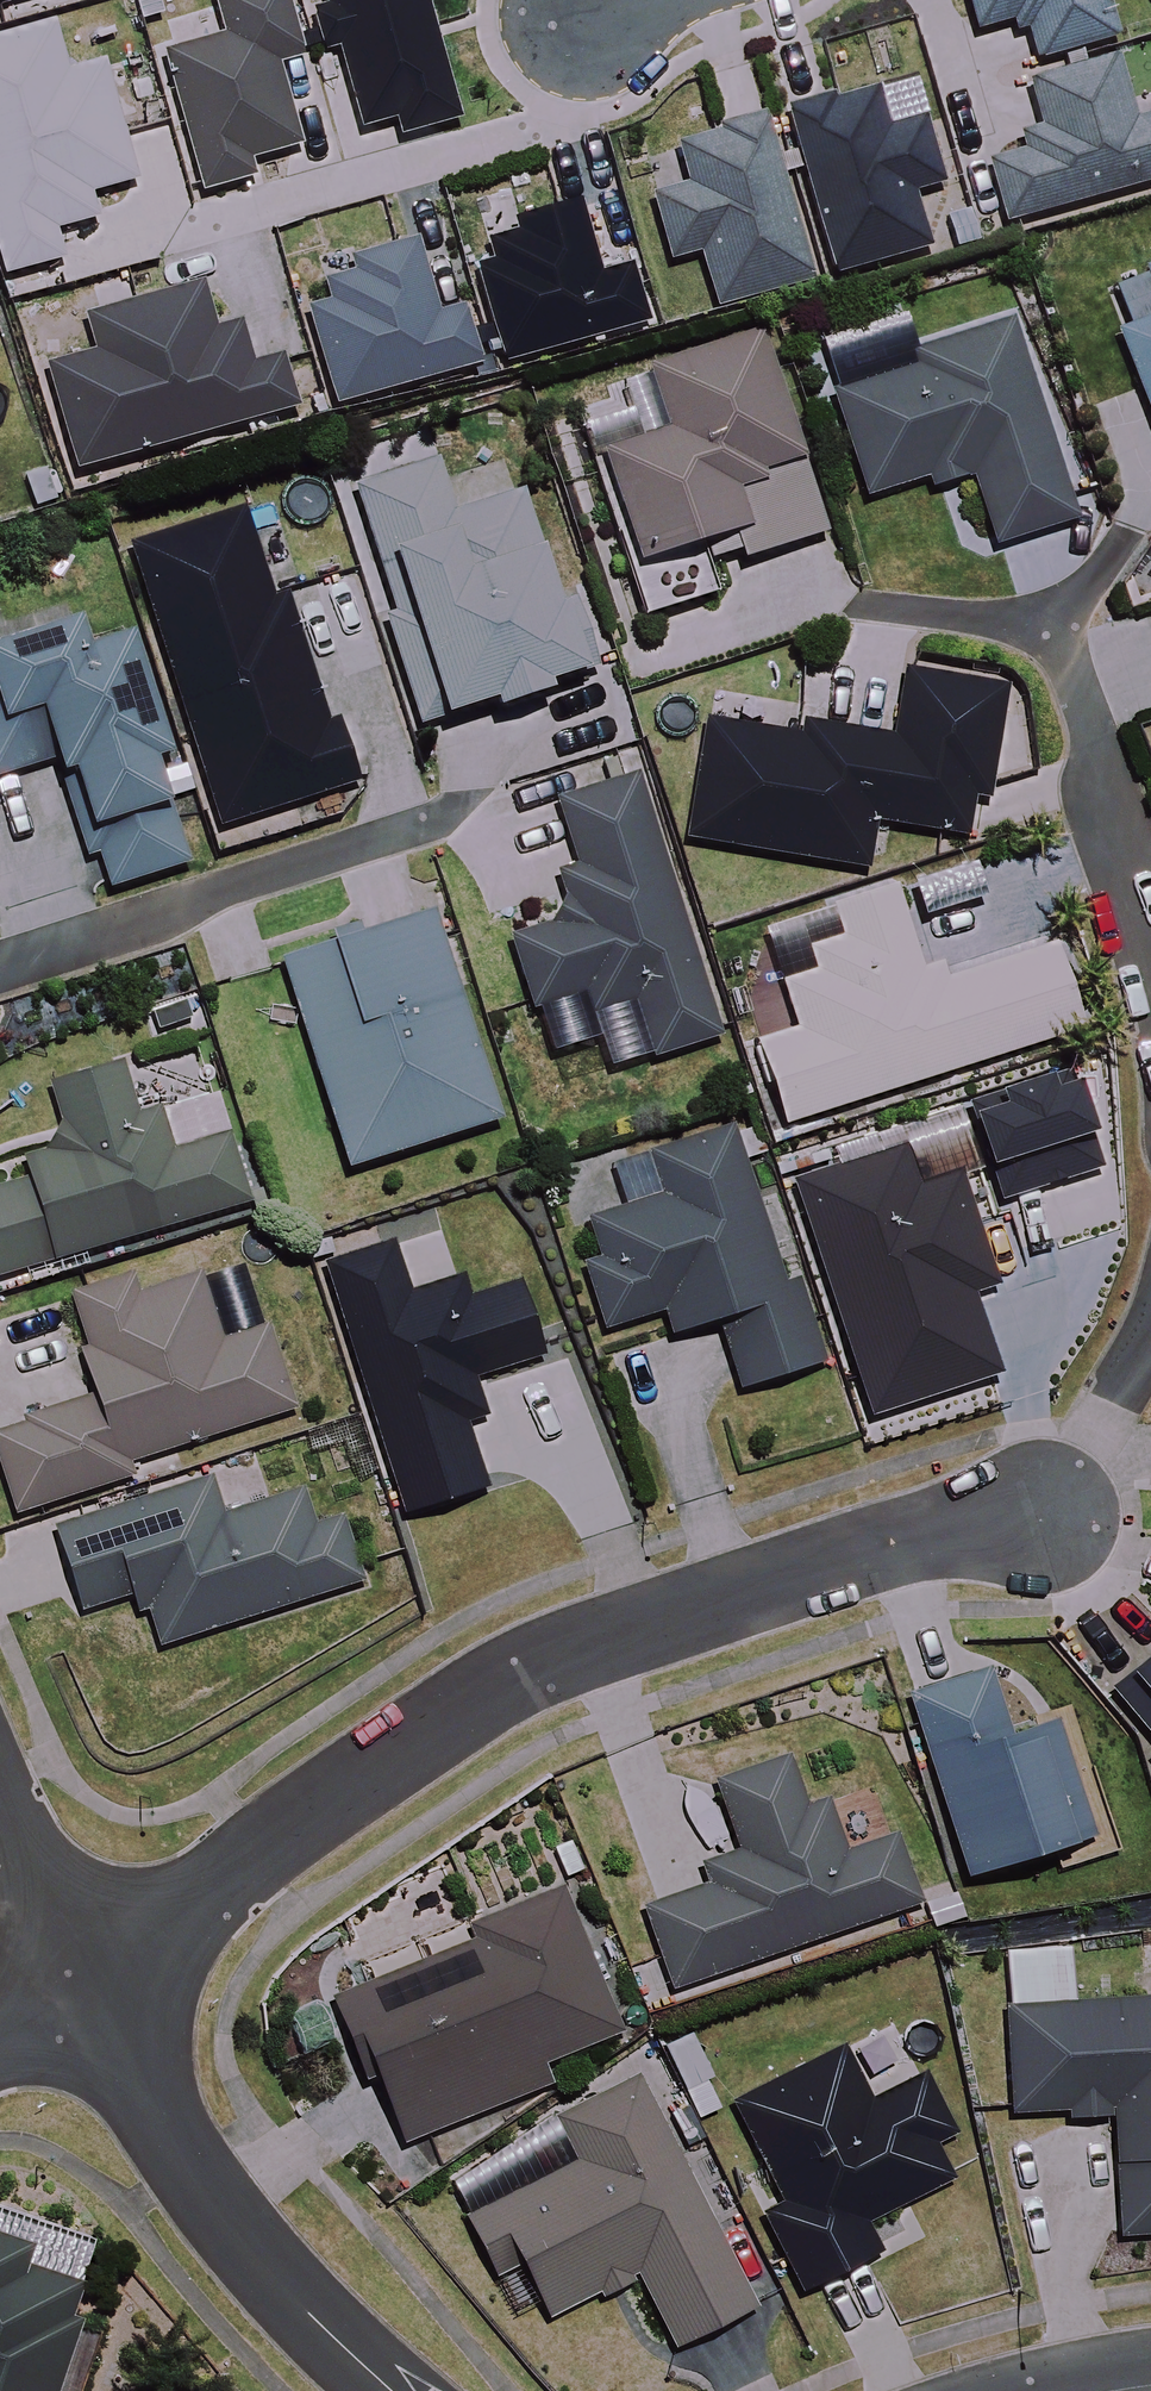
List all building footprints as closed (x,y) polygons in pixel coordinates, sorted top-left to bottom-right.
[(221,38),(156,58),(198,200),(251,184),(245,166),(296,150),(272,69),(298,61),(280,0),(210,0),(221,38)] [(321,12),(305,16),(316,58),(335,53),(355,132),(390,123),(395,141),(455,126),(423,0),(318,0),(321,12)] [(977,27),(1013,17),(1016,29),(1028,26),(1037,55),(1123,31),(1114,0),(970,0),(977,27)] [(0,40),(0,283),(57,267),(48,237),(93,225),(86,200),(132,187),(98,64),(63,74),(50,27),(0,40)] [(1032,78),(1050,141),(994,157),(1012,220),(1150,181),(1150,110),(1134,115),(1117,55),(1032,78)] [(835,87),(785,103),(838,273),(932,244),(915,188),(948,178),(926,109),(890,120),(878,81),(837,94),(835,87)] [(688,178),(650,188),(670,258),(701,250),(717,307),(815,279),(767,106),(719,120),(721,127),(677,139),(688,178)] [(580,195),(514,215),(517,225),(485,234),(491,255),(474,260),(504,361),(649,318),(631,257),(601,265),(580,195)] [(329,294),(305,301),(332,398),(480,358),(464,301),(440,307),(419,232),(350,251),(354,265),(324,274),(329,294)] [(203,274),(83,308),(93,345),(44,359),(75,468),(298,406),(282,348),(251,357),(240,316),(216,323),(203,274)] [(1123,334),(1150,410),(1150,323),(1123,334)] [(837,395),(870,502),(928,484),(931,492),(979,477),(1000,546),(1078,521),(1017,324),(907,358),(912,372),(895,377),(837,395)] [(597,456),(646,621),(716,601),(706,567),(754,553),(828,531),(771,334),(654,368),(673,433),(597,456)] [(489,706),(492,717),(559,698),(555,686),(597,674),(576,600),(561,605),(529,495),(457,515),(442,465),(360,489),(395,612),(388,614),(420,725),(489,706)] [(302,590),(275,505),(132,550),(219,826),(362,781),(341,714),(328,719),(288,594),(302,590)] [(55,761),(85,861),(102,856),(112,888),(188,865),(169,803),(195,795),(144,627),(93,642),(86,620),(0,646),(0,778),(55,761)] [(875,823),(973,836),(977,809),(988,810),(1004,687),(904,674),(896,736),(805,723),(803,737),(704,724),(688,841),(869,866),(875,823)] [(640,779),(555,805),(575,870),(549,878),(562,920),(514,935),(538,1010),(585,996),(608,1071),(651,1058),(653,1063),(721,1042),(640,779)] [(927,977),(898,884),(800,915),(817,971),(783,982),(798,1030),(758,1043),(784,1125),(1088,1028),(1059,935),(927,977)] [(500,1121),(438,911),(287,955),(349,1166),(500,1121)] [(125,1064),(54,1085),(64,1120),(55,1148),(23,1157),(29,1179),(0,1188),(0,1277),(255,1204),(224,1092),(139,1116),(125,1064)] [(796,1283),(786,1286),(746,1166),(769,1159),(756,1121),(653,1156),(666,1196),(591,1222),(603,1257),(586,1263),(609,1331),(665,1312),(673,1334),(718,1319),(742,1389),(823,1362),(796,1283)] [(921,1190),(907,1148),(796,1184),(839,1315),(832,1317),(864,1414),(997,1371),(970,1289),(998,1280),(964,1176),(921,1190)] [(412,1297),(396,1246),(329,1267),(408,1513),(488,1487),(468,1422),(487,1416),(476,1380),(549,1356),(526,1282),(463,1302),(456,1283),(412,1297)] [(79,1305),(93,1348),(80,1352),(96,1403),(0,1434),(0,1455),(19,1514),(127,1479),(123,1466),(297,1410),(271,1330),(227,1344),(201,1265),(79,1305)] [(85,1612),(135,1596),(141,1615),(149,1613),(161,1649),(365,1584),(344,1518),(321,1525),(310,1491),(226,1518),(214,1482),(59,1532),(85,1612)] [(1014,1736),(993,1672),(913,1697),(970,1877),(1098,1836),(1062,1721),(1014,1736)] [(810,1806),(794,1760),(719,1786),(742,1853),(703,1867),(710,1888),(647,1909),(675,1992),(922,1907),(899,1839),(847,1856),(828,1800),(810,1806)] [(406,2147),(532,2093),(525,2075),(549,2065),(625,2032),(565,1891),(463,1934),(468,1946),(331,2004),(367,2088),(379,2083),(406,2147)] [(1074,1950),(1009,1952),(1013,2115),(1115,2112),(1119,2237),(1150,2236),(1150,2003),(1076,2005),(1074,1950)] [(765,2216),(803,2292),(883,2251),(879,2244),(902,2232),(890,2209),(955,2176),(937,2141),(954,2132),(903,2032),(852,2058),(848,2050),(735,2107),(785,2206),(765,2216)] [(706,2061),(677,2075),(714,2155),(743,2142),(706,2061)] [(756,2309),(643,2079),(558,2121),(579,2165),(470,2218),(500,2280),(526,2268),(551,2320),(641,2276),(676,2348),(756,2309)] [(107,2236),(0,2201),(0,2390),(57,2390),(107,2236)]
